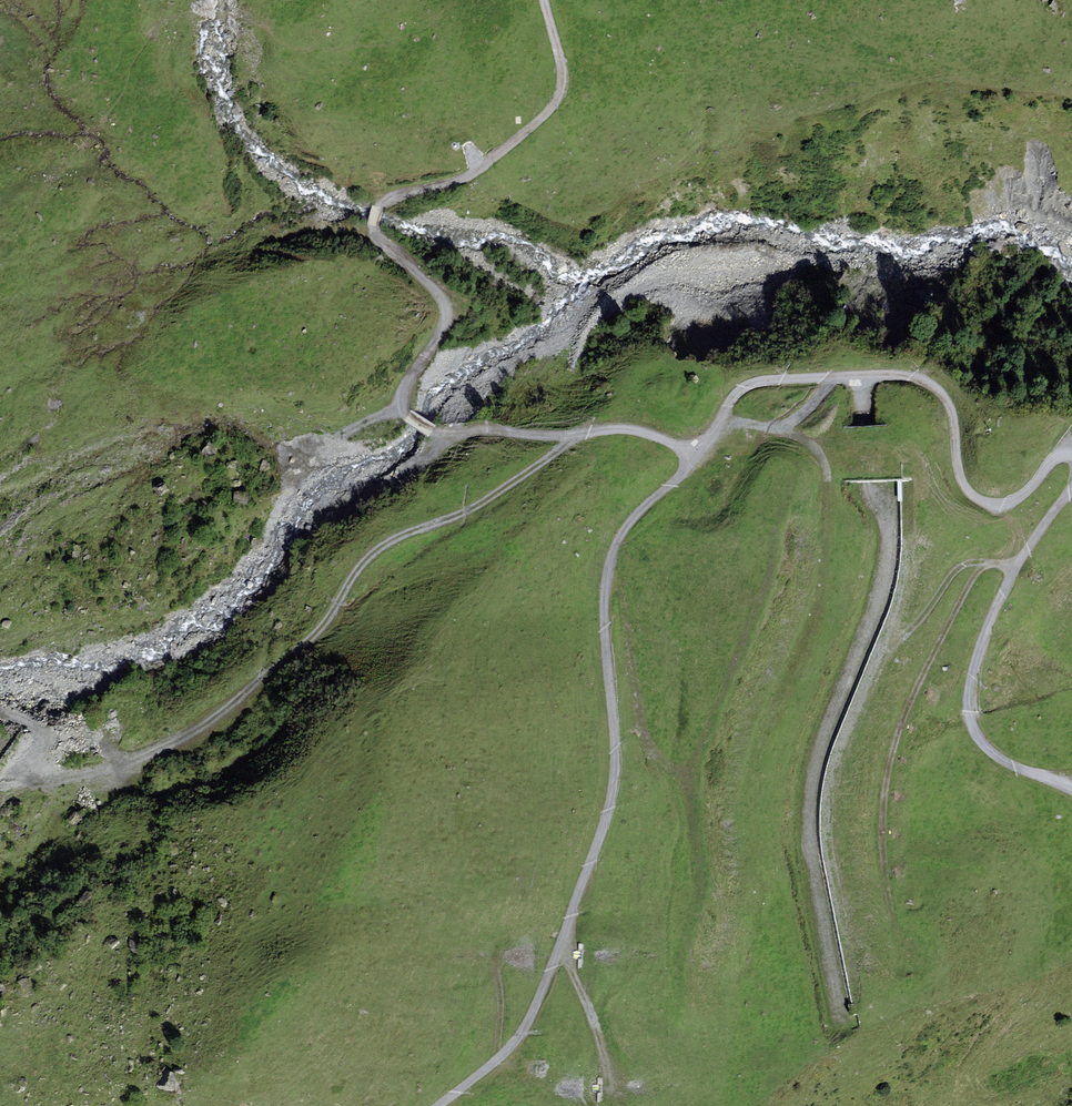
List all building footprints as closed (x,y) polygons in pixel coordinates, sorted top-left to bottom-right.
[(857,1015),(855,1003),(852,1004),(849,1005),(851,1016),(857,1015)]
